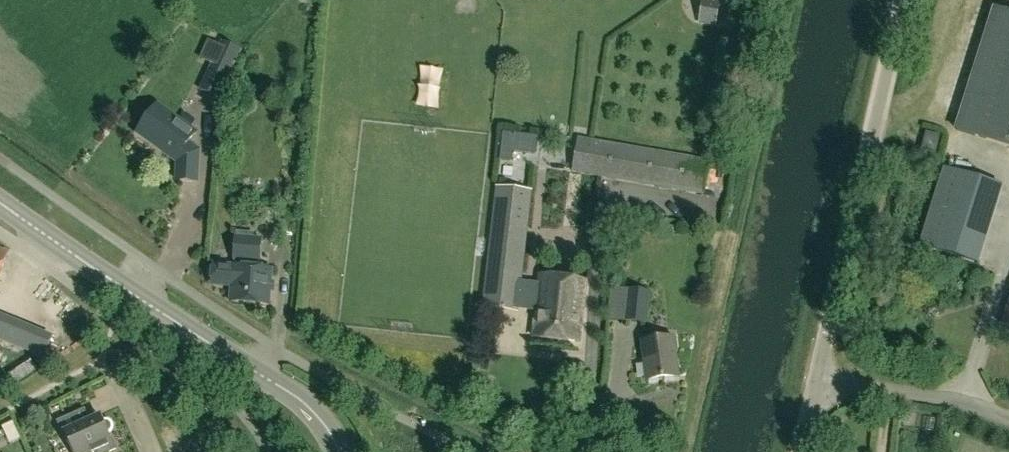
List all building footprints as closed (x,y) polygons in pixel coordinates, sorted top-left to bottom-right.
[(720,6),(704,4),(701,24),(717,26),(720,6)] [(1008,147),(1008,13),(994,8),(955,130),(1008,147)] [(217,53),(200,89),(218,98),(236,62),(217,53)] [(195,131),(156,104),(137,132),(176,159),(178,160),(177,179),(197,180),(198,149),(188,142),(195,131)] [(940,136),(927,133),(923,150),(936,153),(940,136)] [(573,171),(704,193),(710,160),(579,138),(573,171)] [(943,165),(918,241),(974,260),(999,183),(943,165)] [(518,307),(520,286),(531,191),(497,187),(484,306),(517,310),(518,307)] [(232,286),(231,302),(270,304),(272,268),(259,267),(260,238),(235,236),(233,266),(213,265),(212,284),(232,286)] [(539,289),(520,286),(518,307),(536,310),(533,336),(579,342),(587,281),(541,275),(539,289)] [(613,285),(609,319),(647,324),(650,291),(613,285)] [(8,344),(16,322),(0,316),(0,341),(8,344)] [(642,342),(647,381),(678,376),(673,338),(642,342)] [(15,383),(1,360),(0,361),(0,393),(15,383)] [(108,421),(103,421),(92,426),(84,409),(56,421),(62,433),(66,431),(68,436),(66,437),(73,451),(96,451),(108,451),(115,449),(109,433),(112,429),(112,424),(108,421)] [(53,451),(71,451),(65,434),(49,439),(53,451)]
